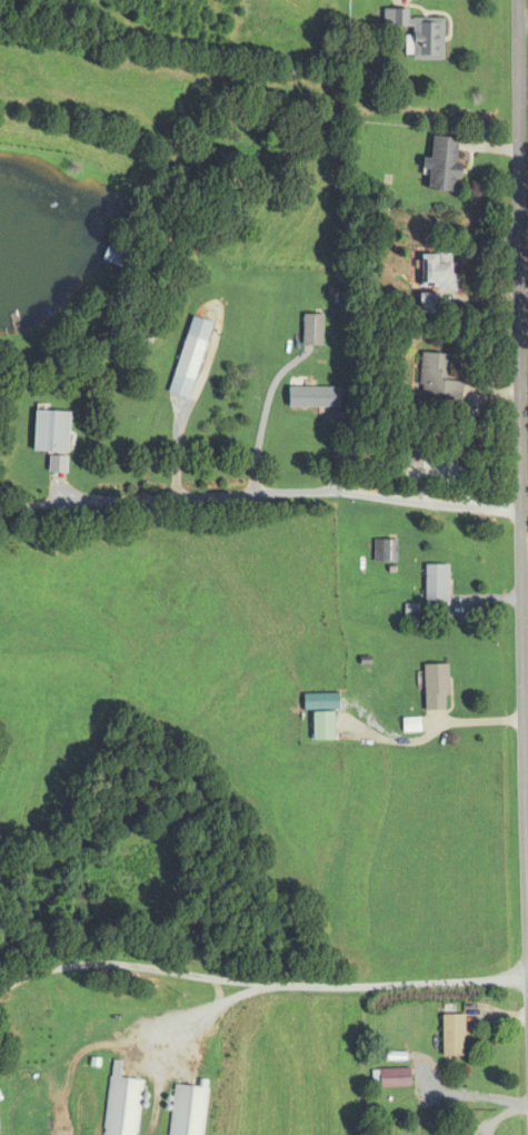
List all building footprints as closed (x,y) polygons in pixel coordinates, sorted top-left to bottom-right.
[(444,20),(409,20),(409,11),(383,11),(383,28),(407,29),(407,60),(444,61),(444,20)] [(433,138),(429,192),(455,194),(459,140),(433,138)] [(123,269),(128,251),(108,244),(102,263),(123,269)] [(455,291),(455,253),(422,253),(422,291),(455,291)] [(303,347),(323,347),(323,316),(303,316),(303,347)] [(168,394),(189,400),(213,324),(192,318),(168,394)] [(449,356),(421,354),(419,398),(462,401),(463,383),(447,382),(449,356)] [(341,409),(341,388),(288,388),(288,409),(341,409)] [(34,454),(69,455),(70,413),(34,412),(34,454)] [(399,487),(422,488),(423,443),(400,442),(399,487)] [(397,563),(397,540),(374,540),(374,563),(397,563)] [(449,565),(425,565),(425,606),(449,606),(449,565)] [(448,711),(448,665),(425,665),(425,711),(448,711)] [(335,741),(334,713),(312,713),(313,741),(335,741)] [(442,1058),(465,1058),(465,1015),(442,1015),(442,1058)] [(411,1070),(372,1070),(372,1088),(411,1088),(411,1070)] [(138,1080),(106,1077),(101,1134),(133,1134),(138,1080)] [(205,1086),(173,1083),(167,1134),(200,1134),(205,1086)]
